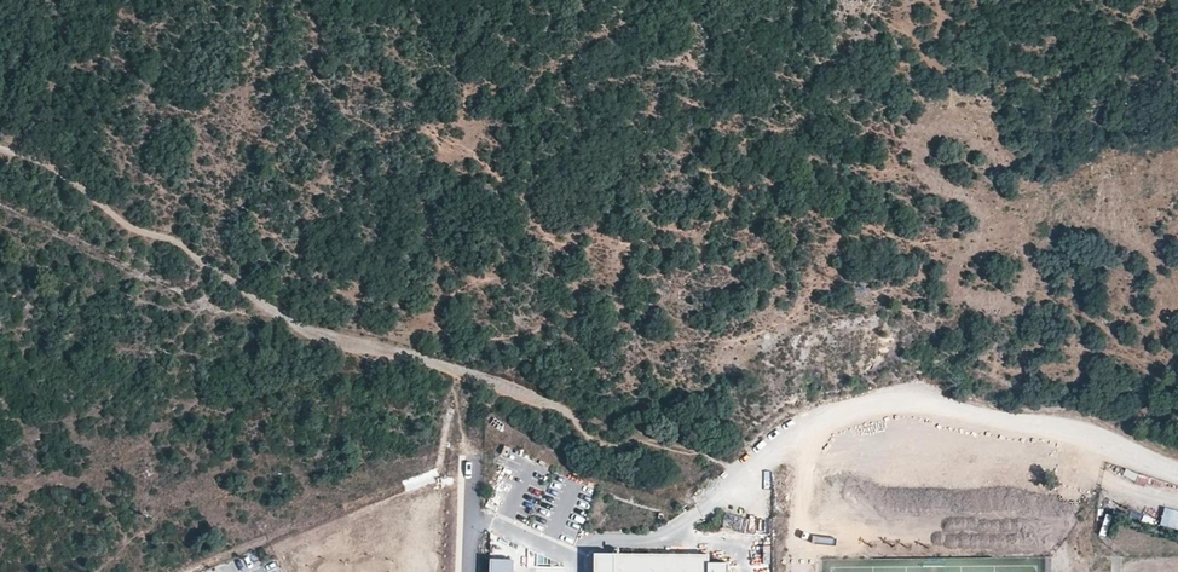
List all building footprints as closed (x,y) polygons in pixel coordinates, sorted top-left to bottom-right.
[(725,515),(722,528),(741,532),(744,519),(725,515)] [(588,571),(722,571),(722,564),(704,564),(704,555),(588,555),(588,571)] [(514,563),(491,563),(491,571),(514,571),(514,563)]
